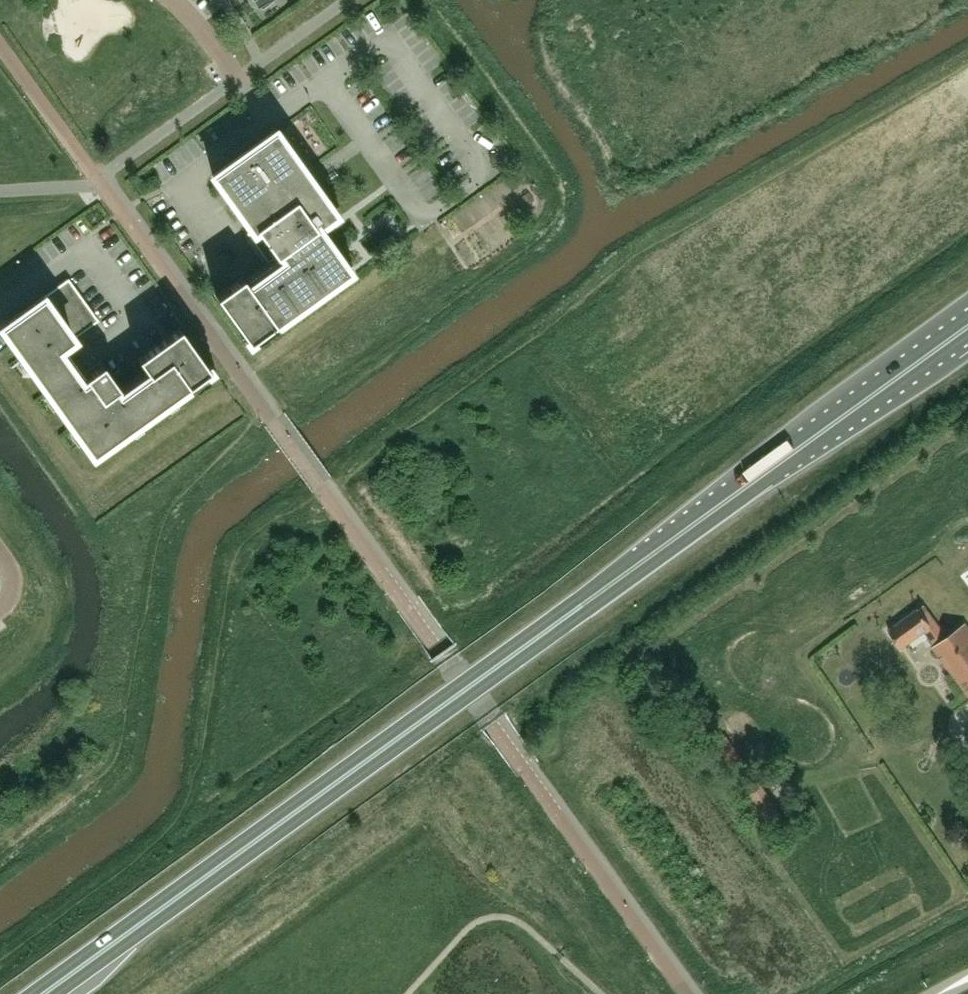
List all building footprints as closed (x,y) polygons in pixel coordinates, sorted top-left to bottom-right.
[(258,6),(261,5),(263,8),(274,1),(273,0),(254,0),(258,6)] [(309,154),(326,145),(306,107),(289,116),(309,154)] [(398,119),(385,125),(393,145),(407,139),(398,119)] [(281,263),(241,291),(236,284),(244,279),(243,277),(216,297),(245,336),(250,333),(254,339),(274,324),(275,325),(276,324),(272,318),(281,311),(285,317),(286,316),(299,307),(300,306),(296,301),(306,294),(310,300),(311,299),(310,298),(349,271),(317,227),(335,214),(275,130),(213,175),(252,229),(247,233),(268,262),(276,256),(281,263)] [(123,393),(120,388),(102,400),(85,377),(80,380),(58,349),(99,320),(69,278),(1,326),(25,359),(24,360),(25,361),(31,357),(35,363),(29,367),(30,368),(31,368),(50,394),(49,395),(50,396),(56,392),(60,398),(55,402),(55,403),(56,403),(75,429),(74,430),(75,431),(81,427),(85,433),(80,437),(80,438),(81,438),(93,454),(130,428),(130,429),(131,428),(127,422),(133,418),(138,423),(139,423),(138,422),(165,403),(165,404),(166,403),(162,397),(169,392),(173,398),(174,398),(173,397),(210,370),(180,328),(138,359),(139,360),(147,354),(157,368),(123,393)] [(103,364),(85,377),(102,400),(120,388),(103,364)] [(965,623),(947,636),(934,619),(929,622),(919,608),(889,630),(902,648),(925,631),(936,646),(934,648),(967,695),(967,627),(965,623)]
